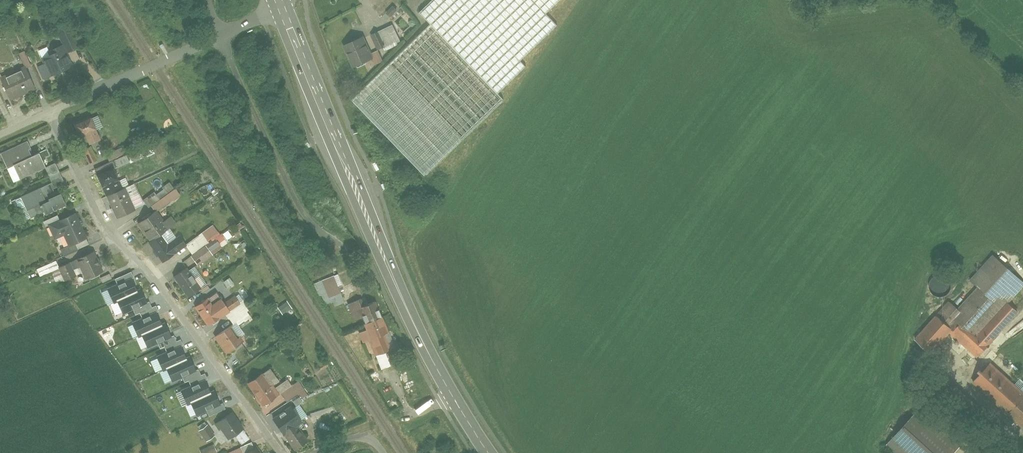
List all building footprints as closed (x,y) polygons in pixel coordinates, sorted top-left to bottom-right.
[(353,98),(426,174),(504,100),(499,94),(527,67),(521,61),(558,25),(546,13),(560,0),(431,0),(420,11),(432,24),(353,98)] [(394,17),(398,8),(393,5),(388,13),(394,17)] [(394,25),(373,34),(380,51),(402,41),(394,25)] [(67,53),(78,48),(68,27),(57,32),(67,53)] [(364,35),(343,45),(353,67),(374,58),(364,35)] [(49,76),(73,66),(64,47),(41,58),(49,76)] [(26,69),(31,66),(24,51),(19,54),(26,69)] [(0,77),(0,82),(9,100),(34,88),(23,66),(0,77)] [(89,145),(101,139),(97,131),(103,128),(97,115),(91,118),(90,116),(73,124),(79,138),(85,136),(89,145)] [(7,168),(31,157),(28,150),(30,149),(27,141),(0,153),(0,154),(7,168)] [(88,164),(97,160),(90,146),(82,150),(88,164)] [(40,152),(44,160),(51,157),(47,149),(40,152)] [(31,157),(7,168),(13,183),(45,168),(38,154),(31,157)] [(126,155),(113,161),(117,169),(130,163),(126,155)] [(55,189),(65,184),(55,164),(45,168),(55,189)] [(115,167),(96,176),(101,188),(121,179),(115,167)] [(102,188),(106,197),(129,186),(124,177),(102,188)] [(60,194),(55,196),(49,184),(19,198),(29,219),(43,213),(44,216),(66,206),(60,194)] [(135,184),(125,188),(130,198),(139,194),(135,184)] [(116,218),(135,210),(130,198),(125,188),(106,197),(116,218)] [(156,195),(159,199),(167,193),(164,189),(156,195)] [(154,192),(143,201),(147,207),(159,199),(156,195),(154,192)] [(137,225),(149,242),(159,234),(169,227),(156,210),(137,225)] [(69,247),(87,238),(75,213),(47,226),(54,240),(63,236),(69,247)] [(57,215),(42,222),(45,227),(59,220),(57,215)] [(192,255),(215,238),(219,243),(225,239),(221,233),(220,234),(213,225),(185,246),(192,255)] [(159,234),(149,242),(164,262),(186,245),(178,235),(176,237),(169,228),(159,235),(159,234)] [(215,238),(205,245),(213,255),(222,248),(215,238)] [(205,245),(190,257),(197,266),(213,255),(205,245)] [(75,259),(85,280),(103,272),(93,251),(75,259)] [(997,255),(975,281),(981,287),(1006,308),(1013,300),(1022,288),(1022,278),(997,255)] [(55,260),(36,269),(39,277),(59,268),(55,260)] [(64,281),(76,276),(70,263),(58,268),(64,281)] [(188,298),(201,288),(186,267),(172,277),(188,298)] [(109,274),(100,278),(102,283),(111,278),(109,274)] [(329,298),(340,293),(333,276),(321,281),(329,298)] [(117,300),(137,292),(131,279),(108,289),(114,302),(117,300)] [(1006,308),(981,287),(963,308),(960,306),(954,314),(966,324),(980,337),(1006,308)] [(146,302),(140,290),(137,292),(117,300),(123,313),(146,302)] [(223,303),(229,311),(240,304),(234,296),(223,303)] [(194,308),(207,327),(229,311),(223,303),(220,299),(211,305),(207,299),(194,308)] [(358,300),(346,305),(350,312),(361,307),(358,300)] [(980,337),(991,346),(1022,310),(1022,309),(1013,300),(1006,308),(980,337)] [(287,301),(278,307),(283,314),(292,307),(287,301)] [(243,302),(226,315),(232,324),(250,311),(243,302)] [(366,324),(382,317),(376,302),(359,309),(366,324)] [(142,334),(162,325),(156,312),(133,323),(139,335),(142,334)] [(938,314),(920,338),(935,350),(954,325),(938,314)] [(366,324),(363,324),(366,330),(359,333),(363,343),(388,332),(382,317),(366,324)] [(171,336),(165,324),(162,325),(142,334),(148,346),(171,336)] [(980,337),(966,324),(956,335),(981,357),(991,346),(980,337)] [(226,354),(244,341),(232,325),(214,338),(226,354)] [(369,340),(376,356),(391,350),(384,334),(369,340)] [(167,368),(186,359),(180,346),(157,357),(163,370),(167,368)] [(385,353),(376,357),(380,368),(390,365),(385,353)] [(195,370),(190,358),(186,359),(167,368),(172,380),(195,370)] [(994,362),(976,381),(1022,425),(1022,389),(994,362)] [(263,406),(278,396),(271,387),(279,381),(269,368),(247,384),(263,406)] [(191,402),(210,393),(204,380),(181,390),(187,403),(191,402)] [(219,404),(214,391),(210,393),(191,402),(196,414),(219,404)] [(296,395),(289,401),(296,411),(304,406),(296,395)] [(288,400),(281,405),(290,417),(297,412),(296,411),(289,401),(288,400)] [(281,405),(270,413),(279,425),(290,417),(281,405)] [(922,409),(891,446),(899,452),(957,452),(964,445),(922,409)] [(243,430),(235,420),(237,419),(232,412),(214,425),(219,432),(221,431),(228,440),(243,430)] [(290,417),(279,425),(283,431),(294,423),(290,417)] [(294,451),(308,441),(295,422),(281,433),(294,451)] [(206,442),(215,435),(207,425),(198,431),(206,442)] [(238,441),(228,446),(230,451),(240,446),(238,441)] [(240,447),(243,452),(248,452),(254,449),(251,442),(240,447)]
